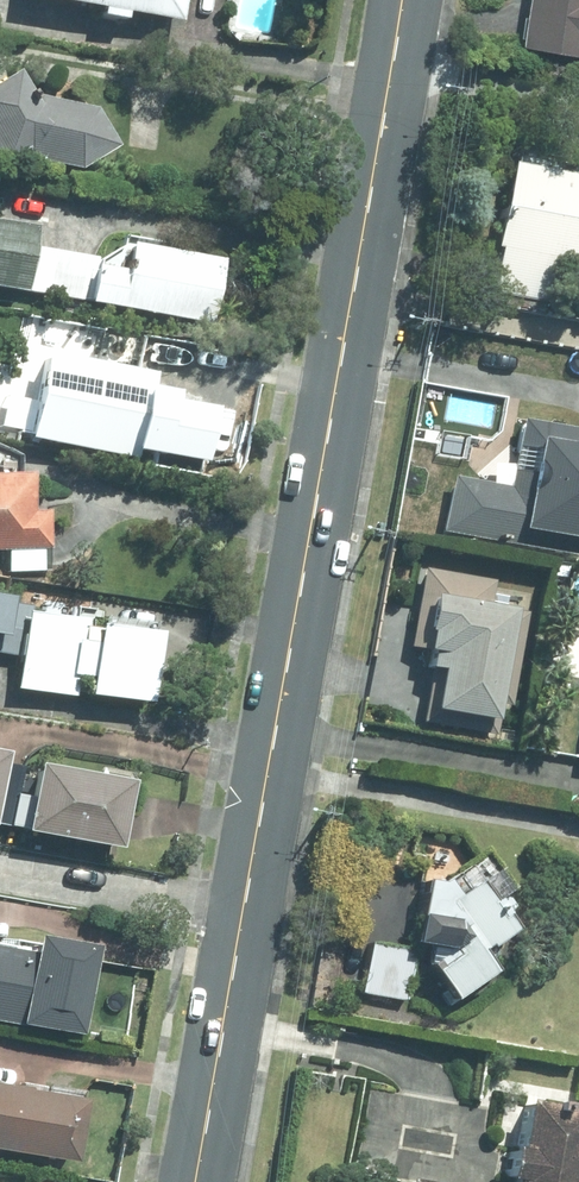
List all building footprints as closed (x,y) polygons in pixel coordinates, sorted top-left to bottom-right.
[(185,19),(188,0),(76,0),(185,19)] [(543,41),(578,48),(578,0),(551,0),(543,41)] [(24,150),(85,163),(119,140),(97,106),(36,93),(22,68),(0,80),(0,142),(10,158),(24,150)] [(496,290),(549,299),(557,254),(578,258),(578,169),(515,158),(500,243),(504,244),(496,290)] [(0,216),(0,283),(28,288),(39,222),(0,216)] [(99,261),(92,299),(214,322),(227,254),(135,237),(129,267),(99,261)] [(45,353),(34,351),(27,387),(38,390),(29,434),(123,453),(126,440),(144,444),(158,370),(46,347),(45,353)] [(525,415),(513,482),(456,472),(446,528),(578,551),(578,424),(525,415)] [(209,426),(159,417),(150,464),(201,473),(209,426)] [(8,547),(9,570),(52,569),(51,507),(38,507),(37,469),(0,469),(0,547),(8,547)] [(431,681),(424,719),(496,732),(502,700),(514,702),(531,607),(492,600),(496,579),(429,567),(415,642),(436,646),(433,665),(443,666),(440,683),(431,681)] [(24,654),(19,687),(78,696),(81,675),(93,677),(91,691),(154,701),(166,629),(33,609),(34,606),(14,603),(16,591),(0,589),(0,650),(24,654)] [(0,745),(0,822),(12,824),(24,765),(8,762),(11,748),(0,745)] [(135,779),(41,760),(28,825),(122,843),(135,779)] [(487,848),(445,879),(432,876),(420,938),(458,946),(434,963),(451,986),(443,991),(452,1003),(463,995),(460,992),(495,967),(482,950),(518,924),(498,898),(515,886),(487,848)] [(58,1013),(74,922),(21,912),(19,929),(0,925),(0,1001),(58,1013)] [(417,947),(374,940),(366,990),(409,997),(417,947)] [(88,1096),(0,1080),(0,1142),(77,1156),(88,1096)] [(531,1097),(523,1143),(517,1142),(512,1171),(517,1172),(516,1181),(578,1181),(578,1106),(531,1097)]
